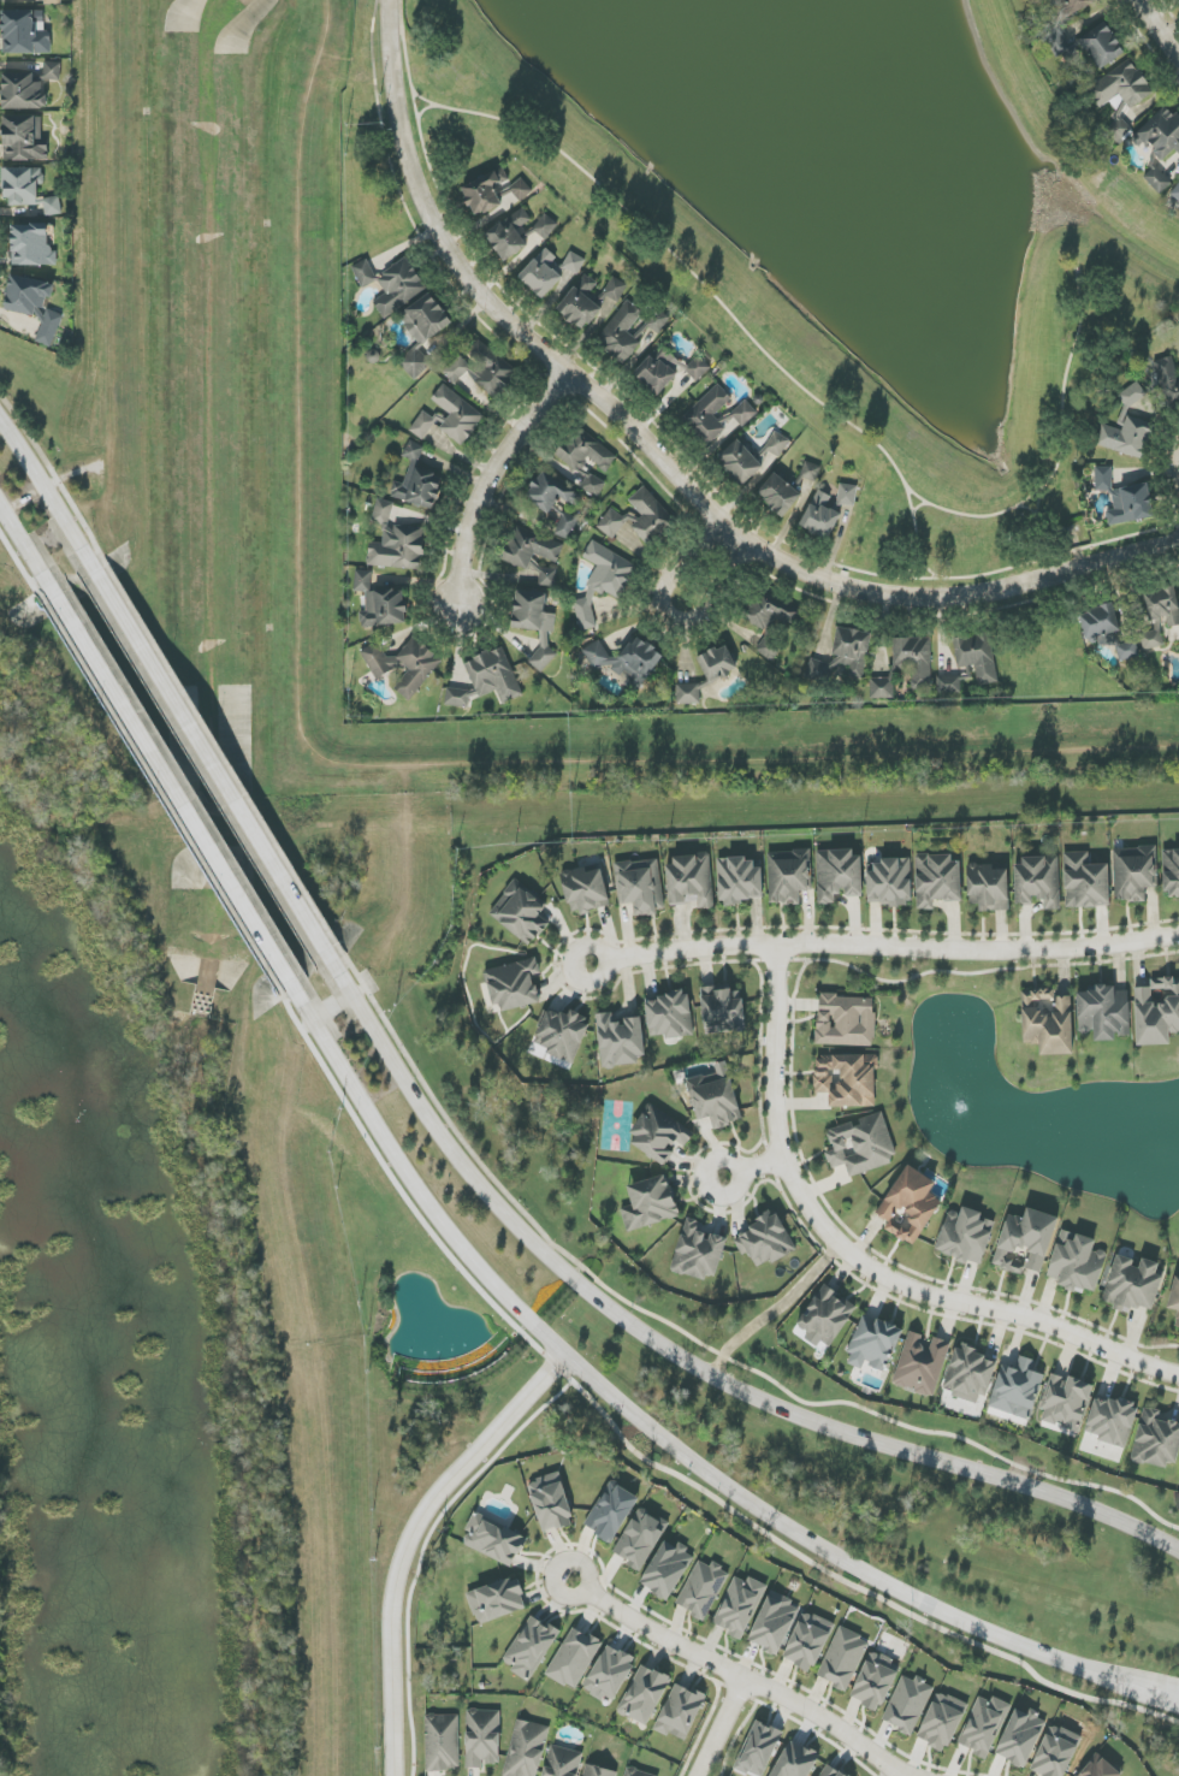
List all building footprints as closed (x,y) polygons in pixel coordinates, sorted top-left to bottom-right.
[(1062,19),(1098,3),(1096,0),(1054,0),(1062,19)] [(44,11),(3,11),(2,53),(51,54),(51,32),(37,32),(37,23),(44,23),(44,11)] [(1126,53),(1104,22),(1079,39),(1101,70),(1126,53)] [(1154,95),(1134,61),(1088,88),(1100,109),(1109,104),(1119,122),(1107,129),(1115,143),(1133,133),(1121,114),(1154,95)] [(3,109),(45,109),(45,80),(62,81),(62,62),(44,62),(44,74),(3,74),(3,109)] [(1167,105),(1131,138),(1141,149),(1146,143),(1163,162),(1174,151),(1178,156),(1178,117),(1167,105)] [(49,146),(40,146),(41,117),(4,116),(4,160),(49,161),(49,146)] [(1142,175),(1160,195),(1172,183),(1155,164),(1142,175)] [(44,168),(6,169),(7,206),(38,205),(38,185),(44,185),(44,168)] [(1171,195),(1178,201),(1178,184),(1171,195)] [(504,263),(558,229),(547,212),(528,224),(533,232),(522,238),(517,230),(533,220),(524,206),(485,232),(504,263)] [(12,224),(12,265),(57,266),(58,248),(48,248),(48,225),(12,224)] [(519,276),(542,299),(566,276),(570,279),(586,263),(574,251),(561,264),(546,248),(519,276)] [(352,267),(362,288),(379,280),(386,295),(375,301),(382,315),(426,293),(410,259),(375,276),(367,259),(352,267)] [(556,310),(588,335),(626,286),(615,277),(596,301),(589,296),(598,284),(585,273),(556,310)] [(4,310),(42,318),(37,343),(55,347),(62,313),(48,310),(53,283),(12,275),(4,310)] [(420,348),(453,322),(430,293),(399,318),(420,345),(400,362),(414,380),(433,364),(420,348)] [(626,364),(641,343),(628,334),(644,312),(627,300),(597,344),(626,364)] [(642,324),(659,335),(671,318),(654,306),(642,324)] [(453,384),(468,373),(476,384),(494,397),(509,387),(516,377),(500,356),(479,340),(467,349),(473,357),(469,362),(460,356),(451,362),(444,372),(453,384)] [(712,367),(698,355),(688,367),(666,350),(657,361),(650,356),(634,376),(659,396),(682,369),(699,383),(712,367)] [(1167,409),(1178,406),(1178,369),(1175,356),(1156,361),(1167,409)] [(410,430),(424,440),(435,425),(463,445),(485,414),(442,385),(431,401),(450,414),(444,422),(425,409),(410,430)] [(736,403),(720,385),(681,421),(706,449),(723,433),(729,439),(758,412),(743,396),(736,403)] [(1123,430),(1103,425),(1097,445),(1142,459),(1153,424),(1127,416),(1123,430)] [(555,455),(587,479),(581,487),(597,499),(607,485),(583,467),(589,459),(607,472),(619,458),(583,430),(574,442),(568,438),(555,455)] [(781,458),(791,440),(775,431),(765,449),(781,458)] [(741,487),(764,468),(739,439),(716,458),(741,487)] [(425,447),(410,440),(402,457),(418,463),(425,447)] [(822,467),(806,461),(800,477),(816,483),(822,467)] [(1149,483),(1114,489),(1110,466),(1093,469),(1097,491),(1110,489),(1114,509),(1106,510),(1109,526),(1155,518),(1149,483)] [(390,499),(436,508),(442,475),(415,470),(412,486),(393,482),(390,499)] [(526,500),(551,513),(558,498),(574,506),(580,492),(540,472),(526,500)] [(783,518),(802,496),(776,472),(757,494),(783,518)] [(856,509),(857,485),(839,484),(838,508),(856,509)] [(629,501),(642,515),(637,520),(628,511),(622,517),(614,509),(597,525),(610,539),(627,523),(648,544),(674,520),(643,487),(629,501)] [(831,496),(817,490),(801,525),(830,539),(842,515),(826,507),(831,496)] [(368,566),(423,569),(425,528),(391,526),(392,501),(375,500),(374,524),(384,524),(383,543),(369,543),(368,566)] [(552,532),(568,540),(579,519),(562,511),(552,532)] [(558,563),(565,543),(515,526),(501,560),(528,569),(529,567),(540,570),(539,586),(555,586),(557,581),(557,569),(535,568),(535,556),(536,556),(558,563)] [(581,631),(598,627),(592,601),(595,595),(606,592),(618,598),(636,564),(592,541),(583,558),(597,565),(586,586),(589,598),(574,601),(581,631)] [(372,571),(356,570),(355,591),(367,592),(366,612),(361,612),(361,624),(405,626),(406,590),(372,588),(372,571)] [(741,617),(769,632),(777,618),(795,628),(804,611),(758,586),(741,617)] [(1149,621),(1166,617),(1168,628),(1178,626),(1178,606),(1175,586),(1143,592),(1149,621)] [(548,594),(516,591),(513,628),(539,631),(536,667),(549,668),(552,632),(556,633),(557,615),(546,614),(548,594)] [(1116,644),(1119,662),(1140,658),(1136,640),(1119,643),(1117,632),(1119,632),(1114,605),(1080,611),(1085,639),(1097,637),(1099,647),(1116,644)] [(1141,634),(1143,650),(1163,647),(1160,620),(1153,621),(1155,632),(1141,634)] [(872,633),(838,627),(832,663),(809,660),(806,679),(832,683),(835,663),(849,666),(847,677),(861,679),(866,652),(869,652),(872,633)] [(997,683),(990,635),(954,639),(958,668),(975,665),(978,685),(997,683)] [(663,667),(647,636),(609,656),(601,640),(583,649),(594,672),(613,662),(626,686),(663,667)] [(771,663),(782,649),(767,636),(755,650),(771,663)] [(376,681),(404,666),(410,677),(397,684),(402,693),(441,673),(423,638),(386,657),(378,642),(361,651),(376,681)] [(932,638),(894,638),(893,670),(913,670),(912,688),(931,689),(932,638)] [(698,657),(709,684),(739,671),(728,644),(698,657)] [(524,697),(503,647),(493,651),(464,663),(474,687),(467,689),(447,688),(446,706),(470,707),(470,697),(481,697),(497,691),(502,702),(515,697),(524,697)] [(937,677),(938,694),(965,693),(964,676),(937,677)] [(894,698),(894,678),(871,678),(871,699),(894,698)] [(677,684),(677,704),(700,704),(700,684),(677,684)] [(1158,888),(1157,847),(1114,848),(1115,902),(1146,901),(1145,888),(1158,888)] [(862,857),(853,857),(853,849),(816,851),(818,905),(835,905),(835,894),(845,894),(845,897),(863,897),(862,857)] [(1164,850),(1165,895),(1178,894),(1178,850),(1164,850)] [(812,891),(811,851),(768,852),(769,904),(800,903),(800,891),(812,891)] [(1089,852),(1064,852),(1065,908),(1110,907),(1109,864),(1090,865),(1089,852)] [(669,905),(698,903),(698,909),(714,909),(711,856),(666,858),(669,905)] [(962,901),(960,856),(916,857),(917,910),(935,910),(934,902),(962,901)] [(1061,910),(1059,857),(1014,859),(1016,906),(1034,905),(1033,900),(1044,899),(1045,910),(1061,910)] [(763,902),(762,858),(719,860),(720,903),(763,902)] [(616,864),(621,905),(634,903),(635,916),(665,912),(659,859),(616,864)] [(868,906),(911,905),(910,860),(874,861),(874,872),(867,872),(868,906)] [(1009,911),(1008,865),(968,866),(969,904),(979,904),(979,912),(1009,911)] [(611,906),(601,867),(562,876),(572,915),(611,906)] [(489,913),(530,947),(549,923),(539,915),(548,905),(517,879),(489,913)] [(496,1013),(540,1003),(534,976),(541,975),(537,958),(487,969),(496,1013)] [(1137,1046),(1170,1045),(1170,1033),(1178,1033),(1178,978),(1151,979),(1152,987),(1135,987),(1137,1046)] [(1129,991),(1114,991),(1114,985),(1096,986),(1097,991),(1077,992),(1079,1033),(1095,1032),(1095,1042),(1116,1041),(1115,1036),(1130,1035),(1129,991)] [(744,998),(733,999),(732,986),(702,987),(704,1033),(746,1031),(744,998)] [(694,1036),(688,993),(645,999),(650,1037),(665,1035),(666,1040),(694,1036)] [(874,1046),(875,997),(819,996),(817,1045),(874,1046)] [(574,1062),(591,1018),(572,1010),(569,1017),(547,1008),(532,1046),(574,1062)] [(642,1017),(624,1019),(625,1022),(613,1024),(612,1013),(596,1015),(602,1067),(646,1062),(642,1017)] [(877,1106),(876,1055),(815,1057),(816,1093),(830,1093),(830,1108),(877,1106)] [(743,1120),(725,1062),(714,1065),(716,1071),(687,1080),(699,1121),(710,1118),(714,1129),(743,1120)] [(627,1141),(665,1166),(674,1152),(670,1150),(676,1141),(686,1147),(695,1133),(651,1104),(627,1141)] [(898,1161),(884,1113),(827,1130),(833,1150),(826,1153),(831,1170),(846,1165),(849,1176),(898,1161)] [(916,1245),(942,1200),(930,1193),(936,1182),(907,1165),(874,1221),(916,1245)] [(627,1232),(679,1217),(668,1174),(627,1185),(633,1206),(621,1209),(627,1232)] [(936,1253),(969,1263),(969,1261),(982,1265),(995,1222),(981,1218),(983,1213),(962,1207),(960,1215),(948,1211),(936,1253)] [(1058,1218),(1027,1208),(1024,1219),(1008,1214),(992,1266),(1023,1275),(1025,1268),(1041,1274),(1058,1218)] [(796,1250),(777,1213),(732,1236),(742,1256),(749,1252),(758,1269),(796,1250)] [(728,1239),(711,1233),(710,1237),(701,1234),(704,1223),(687,1218),(671,1269),(715,1283),(728,1239)] [(1048,1277),(1060,1280),(1058,1287),(1084,1294),(1085,1289),(1097,1292),(1107,1253),(1093,1249),(1096,1240),(1060,1231),(1048,1277)] [(1153,1312),(1166,1267),(1139,1259),(1138,1261),(1116,1255),(1101,1304),(1130,1312),(1132,1306),(1153,1312)] [(1178,1311),(1174,1327),(1178,1328),(1178,1278),(1176,1277),(1168,1309),(1178,1311)] [(856,1304),(819,1285),(799,1327),(808,1332),(804,1340),(818,1347),(820,1342),(834,1348),(856,1304)] [(903,1330),(866,1313),(844,1362),(862,1370),(865,1363),(884,1372),(903,1330)] [(934,1398),(950,1342),(933,1337),(929,1349),(920,1346),(923,1335),(909,1331),(892,1386),(934,1398)] [(997,1359),(956,1346),(941,1391),(982,1405),(997,1359)] [(1031,1420),(1045,1375),(1033,1371),(1036,1361),(1019,1356),(1016,1369),(1002,1365),(989,1407),(1031,1420)] [(1093,1384),(1050,1373),(1041,1410),(1044,1411),(1041,1422),(1080,1432),(1093,1384)] [(1127,1447),(1138,1405),(1096,1394),(1085,1436),(1127,1447)] [(1177,1469),(1178,1457),(1178,1423),(1162,1420),(1164,1411),(1143,1407),(1132,1460),(1177,1469)] [(573,1525),(561,1473),(529,1481),(541,1532),(573,1525)] [(640,1499),(618,1485),(611,1495),(606,1491),(583,1525),(611,1544),(640,1499)] [(613,1555),(641,1570),(667,1523),(639,1508),(613,1555)] [(527,1537),(475,1513),(461,1544),(513,1567),(527,1537)] [(640,1585),(669,1602),(695,1555),(677,1545),(676,1547),(665,1541),(640,1585)] [(705,1621),(730,1572),(712,1563),(711,1567),(699,1561),(676,1605),(705,1621)] [(528,1609),(517,1577),(467,1594),(478,1625),(528,1609)] [(766,1585),(748,1577),(746,1582),(734,1577),(713,1626),(743,1639),(766,1585)] [(770,1592),(748,1642),(779,1655),(801,1606),(770,1592)] [(835,1625),(805,1611),(782,1658),(813,1672),(835,1625)] [(530,1682),(560,1632),(531,1615),(504,1661),(513,1666),(510,1671),(530,1682)] [(600,1641),(571,1627),(547,1676),(576,1691),(600,1641)] [(819,1677),(836,1684),(834,1688),(847,1693),(868,1639),(838,1628),(819,1677)] [(636,1660),(607,1644),(584,1688),(613,1704),(636,1660)] [(872,1652),(849,1698),(879,1712),(902,1667),(872,1652)] [(671,1677),(639,1664),(619,1712),(651,1725),(671,1677)] [(883,1724),(914,1735),(932,1685),(915,1679),(914,1681),(901,1676),(883,1724)] [(655,1729),(686,1743),(706,1696),(675,1683),(655,1729)] [(968,1705),(938,1691),(916,1739),(947,1753),(968,1705)] [(987,1757),(1009,1703),(993,1697),(991,1702),(978,1696),(958,1745),(987,1757)] [(1028,1715),(1015,1709),(996,1756),(1026,1768),(1047,1720),(1029,1712),(1028,1715)] [(501,1711),(467,1710),(466,1768),(483,1768),(483,1764),(500,1765),(501,1711)] [(459,1715),(426,1715),(426,1771),(460,1770),(459,1715)] [(504,1775),(539,1775),(550,1727),(516,1719),(504,1775)] [(753,1721),(736,1769),(756,1775),(766,1775),(782,1731),(753,1721)] [(1051,1724),(1030,1772),(1039,1775),(1065,1775),(1081,1737),(1051,1724)] [(821,1757),(792,1740),(770,1775),(809,1775),(821,1757)] [(551,1745),(543,1775),(578,1775),(583,1753),(551,1745)] [(1098,1753),(1076,1775),(1122,1775),(1098,1753)] [(587,1764),(583,1775),(618,1775),(619,1773),(587,1764)] [(826,1764),(819,1775),(848,1775),(826,1764)] [(626,1767),(624,1775),(659,1775),(626,1767)]
